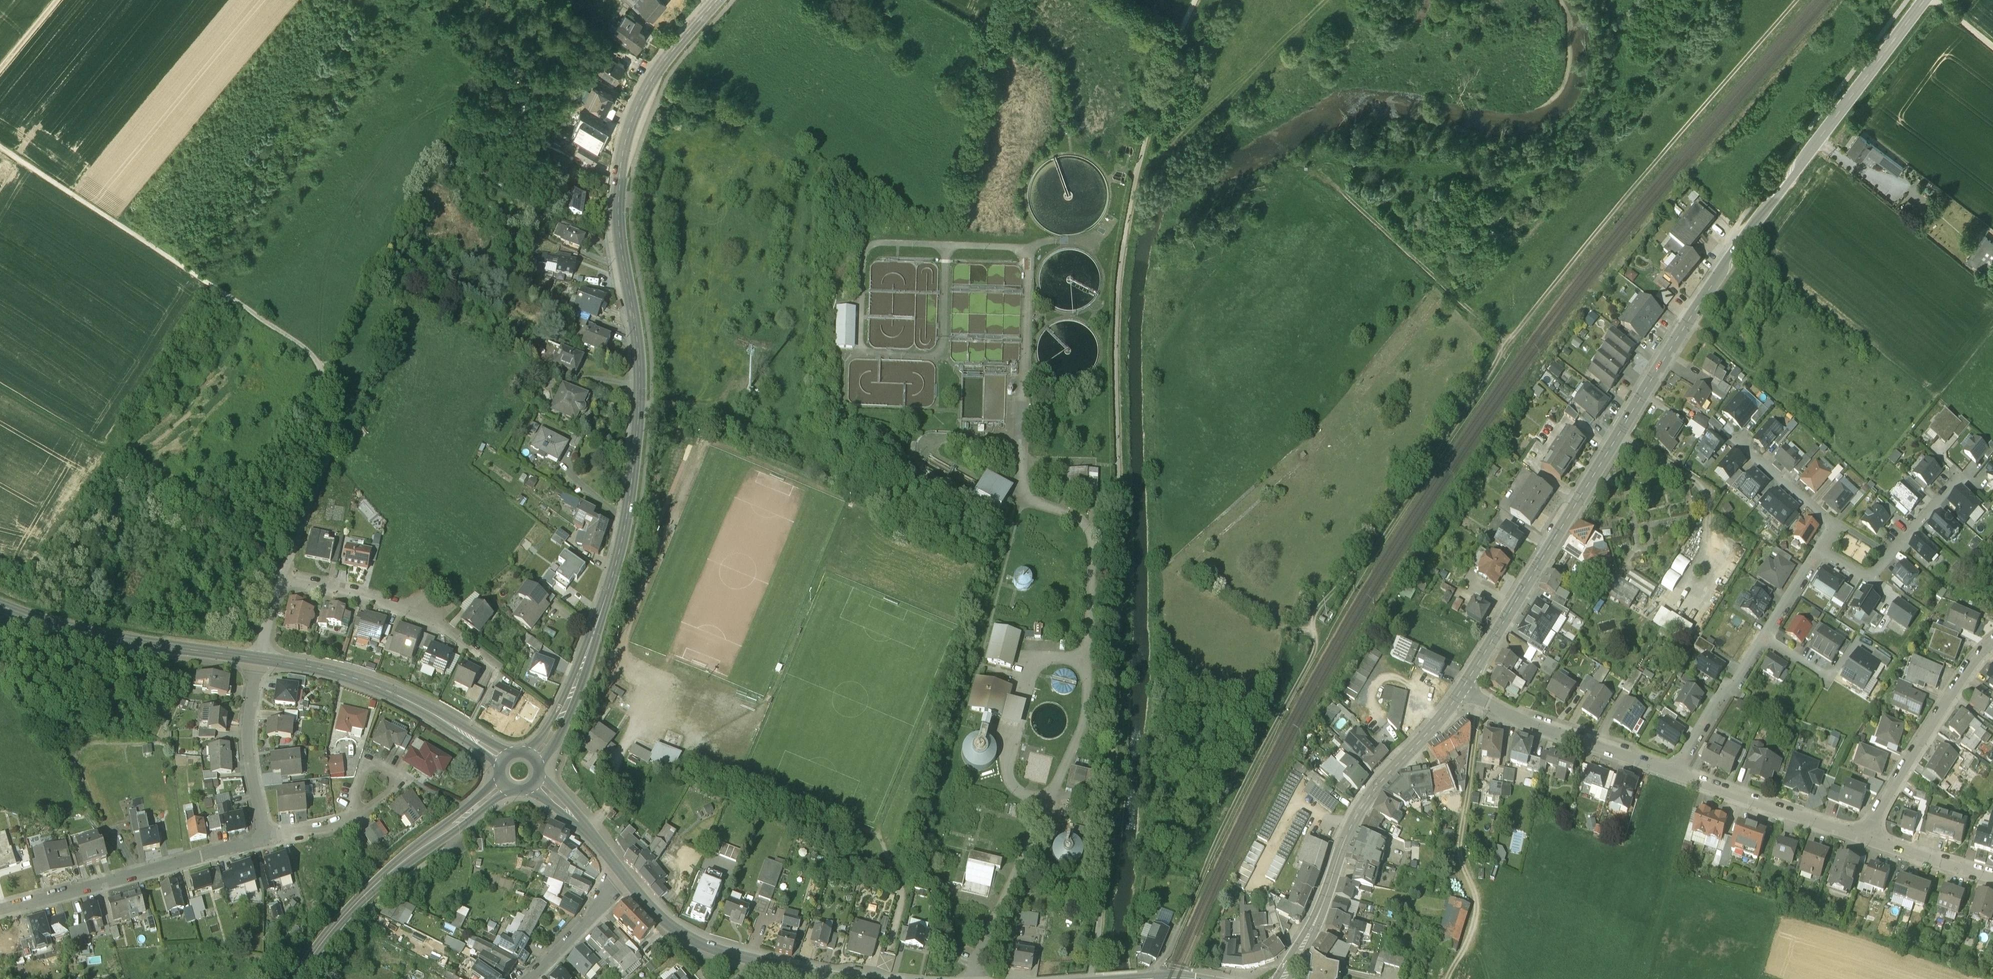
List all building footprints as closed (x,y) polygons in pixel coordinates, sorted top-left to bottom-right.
[(622,1),(639,14),(641,12),(634,7),(640,0),(622,0),(622,1)] [(634,7),(641,12),(652,21),(667,3),(664,0),(640,0),(634,7)] [(635,23),(626,17),(613,39),(637,52),(645,38),(638,33),(639,31),(633,27),(635,23)] [(643,62),(627,55),(623,62),(627,65),(627,68),(625,71),(635,76),(643,62)] [(607,61),(599,78),(615,86),(624,70),(607,61)] [(612,102),(593,93),(586,108),(601,116),(605,117),(607,111),(608,109),(611,108),(613,104),(612,102)] [(616,116),(607,111),(605,117),(601,116),(598,121),(611,127),(616,116)] [(1065,118),(1058,119),(1060,133),(1071,132),(1070,121),(1065,121),(1065,118)] [(580,146),(599,155),(608,136),(581,123),(572,142),(580,146)] [(1902,168),(1859,135),(1849,149),(1861,158),(1867,150),(1898,174),(1902,168)] [(1132,147),(1126,145),(1125,153),(1132,155),(1134,150),(1132,147)] [(599,155),(580,146),(574,159),(584,164),(585,161),(594,165),(599,155)] [(584,164),(574,159),(571,165),(581,170),(584,164)] [(1126,173),(1116,170),(1112,176),(1113,179),(1124,182),(1126,174),(1126,173)] [(567,178),(560,177),(558,192),(564,192),(565,186),(566,186),(567,178)] [(566,186),(565,186),(564,192),(563,206),(582,209),(583,198),(581,198),(583,188),(566,186)] [(1702,204),(1684,226),(1699,238),(1716,217),(1702,204)] [(584,231),(577,228),(578,225),(575,224),(574,226),(570,224),(569,225),(566,223),(561,234),(569,238),(579,242),(584,231)] [(1106,230),(1100,226),(1097,231),(1104,235),(1106,230)] [(1699,238),(1684,226),(1672,241),(1686,252),(1690,249),(1699,238)] [(1066,236),(1065,237),(1060,237),(1060,244),(1068,244),(1068,236),(1066,236)] [(1967,260),(1986,275),(1992,266),(1992,244),(1985,237),(1967,260)] [(579,242),(569,238),(566,243),(577,248),(579,242)] [(1686,252),(1672,241),(1664,251),(1670,256),(1678,263),(1686,252)] [(560,252),(548,249),(547,257),(558,259),(560,252)] [(1690,249),(1686,252),(1678,263),(1692,274),(1700,263),(1695,259),(1697,256),(1690,249)] [(570,251),(565,250),(565,253),(560,252),(558,259),(557,266),(573,270),(576,256),(570,254),(570,251)] [(1678,263),(1670,256),(1661,266),(1675,278),(1671,283),(1679,289),(1692,274),(1678,263)] [(595,274),(583,272),(582,278),(594,280),(595,274)] [(1670,286),(1661,280),(1657,285),(1663,290),(1666,292),(1670,286)] [(591,288),(583,285),(575,303),(577,304),(590,310),(591,308),(594,310),(596,305),(598,306),(599,305),(603,307),(605,301),(599,298),(602,292),(591,287),(591,288)] [(1666,292),(1663,290),(1656,299),(1667,308),(1674,298),(1666,292)] [(1652,308),(1641,299),(1634,308),(1655,324),(1662,315),(1652,308)] [(1665,310),(1656,303),(1652,308),(1662,315),(1665,310)] [(590,310),(577,304),(574,310),(587,316),(590,310)] [(1655,324),(1634,308),(1628,317),(1648,333),(1655,324)] [(853,311),(838,310),(837,348),(852,348),(853,311)] [(587,317),(577,312),(574,317),(584,322),(587,317)] [(1648,333),(1628,317),(1621,326),(1632,334),(1642,341),(1648,333)] [(610,334),(595,326),(590,323),(583,338),(596,344),(595,346),(603,349),(610,334)] [(1642,341),(1632,334),(1628,339),(1638,346),(1642,341)] [(1634,351),(1614,335),(1607,344),(1610,347),(1610,346),(1628,360),(1634,351)] [(548,338),(539,358),(559,368),(561,362),(554,358),(561,343),(548,338)] [(583,353),(561,343),(554,358),(561,362),(576,369),(583,353)] [(1628,360),(1610,346),(1610,347),(1603,356),(1623,372),(1628,366),(1627,365),(1630,361),(1628,360)] [(1623,372),(1603,356),(1595,366),(1597,367),(1597,366),(1615,381),(1616,380),(1618,377),(1619,377),(1623,372)] [(1722,366),(1710,359),(1702,372),(1708,376),(1707,378),(1711,380),(1712,378),(1713,379),(1714,378),(1720,368),(1722,366)] [(1014,365),(955,363),(955,366),(959,366),(959,370),(963,371),(963,366),(1007,367),(1008,369),(1008,375),(1017,375),(1018,365),(1014,365)] [(1561,374),(1565,367),(1559,363),(1555,370),(1561,374)] [(1615,381),(1597,366),(1597,367),(1590,375),(1601,383),(1611,391),(1618,382),(1616,380),(1615,381)] [(1731,372),(1727,369),(1725,372),(1720,368),(1714,378),(1723,384),(1731,372)] [(1723,384),(1714,378),(1713,379),(1710,384),(1718,389),(1727,395),(1731,389),(1723,384)] [(573,385),(564,380),(553,403),(566,409),(564,412),(576,418),(580,410),(582,410),(584,409),(585,407),(586,405),(585,403),(584,401),(582,400),(585,393),(572,387),(573,385)] [(1533,389),(1541,394),(1545,388),(1538,383),(1533,389)] [(1611,391),(1601,383),(1597,388),(1602,392),(1607,396),(1611,391)] [(1710,394),(1697,386),(1693,394),(1690,392),(1685,400),(1700,409),(1710,394)] [(1599,397),(1588,388),(1581,397),(1602,412),(1608,404),(1599,397)] [(1727,395),(1718,389),(1715,394),(1724,400),(1727,395)] [(1607,396),(1602,392),(1599,397),(1608,404),(1612,399),(1607,396)] [(1739,396),(1724,413),(1742,429),(1750,420),(1757,412),(1756,412),(1739,396)] [(1602,412),(1581,397),(1575,405),(1596,420),(1602,412)] [(1762,405),(1756,412),(1757,412),(1750,420),(1756,425),(1768,411),(1762,405)] [(1579,416),(1569,407),(1564,413),(1575,421),(1579,416)] [(1940,417),(1939,416),(1934,422),(1935,423),(1930,429),(1945,441),(1952,432),(1960,423),(1957,420),(1945,411),(1940,417)] [(1594,422),(1585,414),(1581,418),(1590,426),(1594,422)] [(1697,414),(1692,421),(1705,430),(1710,423),(1697,414)] [(1667,415),(1650,439),(1667,450),(1683,426),(1667,415)] [(1961,415),(1957,420),(1960,423),(1952,432),(1958,436),(1970,423),(1961,415)] [(1712,419),(1709,425),(1719,434),(1723,429),(1712,419)] [(1794,432),(1799,422),(1793,420),(1788,430),(1794,432)] [(1705,430),(1692,421),(1687,429),(1700,438),(1705,430)] [(1769,423),(1754,441),(1766,451),(1773,443),(1781,434),(1769,423)] [(567,439),(542,425),(532,443),(545,451),(547,448),(558,455),(567,439)] [(576,429),(569,441),(576,445),(583,432),(576,429)] [(1781,434),(1773,443),(1779,448),(1790,434),(1785,429),(1781,434)] [(1567,431),(1542,468),(1561,481),(1572,464),(1573,465),(1576,461),(1575,460),(1586,444),(1567,431)] [(1697,452),(1708,462),(1724,443),(1712,434),(1697,452)] [(1975,436),(1963,450),(1976,461),(1983,453),(1988,447),(1986,445),(1975,436)] [(1983,453),(1988,456),(1992,450),(1992,442),(1991,440),(1986,445),(1988,447),(1983,453)] [(1812,458),(1821,448),(1817,444),(1808,454),(1812,458)] [(1786,448),(1776,460),(1791,473),(1794,470),(1801,462),(1800,461),(1786,448)] [(1898,449),(1891,458),(1897,462),(1904,453),(1898,449)] [(1733,452),(1718,469),(1730,479),(1730,480),(1738,471),(1745,462),(1733,452)] [(1810,461),(1805,456),(1800,461),(1801,462),(1794,470),(1798,474),(1810,461)] [(1927,459),(1923,464),(1921,464),(1918,467),(1918,469),(1920,471),(1916,476),(1918,478),(1927,486),(1940,470),(1927,459)] [(1830,476),(1816,463),(1800,481),(1815,494),(1830,476)] [(1838,467),(1828,479),(1832,483),(1843,471),(1838,467)] [(1100,470),(1067,469),(1066,481),(1070,481),(1069,498),(1085,499),(1085,504),(1099,505),(1100,470)] [(1738,471),(1730,480),(1730,479),(1726,484),(1732,489),(1743,475),(1738,471)] [(1769,483),(1755,471),(1748,480),(1738,492),(1751,503),(1757,496),(1769,483)] [(1738,492),(1748,480),(1743,475),(1732,489),(1736,493),(1738,492)] [(1011,490),(986,476),(981,486),(973,500),(971,503),(996,517),(1011,490)] [(1927,486),(1918,478),(1914,483),(1923,490),(1927,486)] [(1553,493),(1533,479),(1531,482),(1533,483),(1524,497),(1542,510),(1553,493)] [(1905,484),(1916,494),(1921,489),(1909,479),(1905,484)] [(1854,497),(1840,484),(1824,502),(1838,515),(1854,497)] [(1891,499),(1908,514),(1921,499),(1916,494),(1905,484),(1891,499)] [(1980,503),(1962,487),(1949,502),(1957,509),(1967,518),(1980,503)] [(1762,500),(1759,503),(1763,507),(1774,495),(1769,491),(1762,500)] [(1763,507),(1762,509),(1772,518),(1788,500),(1778,491),(1774,495),(1763,507)] [(583,502),(567,493),(563,500),(579,509),(581,509),(583,502)] [(1859,493),(1850,503),(1854,507),(1863,497),(1859,493)] [(524,500),(516,494),(512,499),(520,505),(524,500)] [(1762,500),(1757,496),(1751,503),(1749,505),(1754,509),(1759,503),(1762,500)] [(1542,510),(1524,497),(1514,511),(1513,510),(1511,512),(1531,526),(1542,510)] [(1799,509),(1788,500),(1772,518),(1783,527),(1784,526),(1795,513),(1799,509)] [(593,508),(583,502),(581,509),(579,509),(576,524),(583,529),(584,523),(587,524),(590,525),(592,517),(590,517),(593,508)] [(1880,513),(1889,521),(1896,512),(1887,505),(1880,513)] [(1876,536),(1889,521),(1880,513),(1875,509),(1862,525),(1876,536)] [(1967,518),(1957,509),(1953,514),(1960,520),(1963,523),(1967,518)] [(1956,524),(1960,520),(1953,514),(1948,510),(1945,515),(1956,524)] [(1959,528),(1956,524),(1945,515),(1941,512),(1929,526),(1947,542),(1959,528)] [(1795,513),(1784,526),(1789,530),(1799,517),(1795,513)] [(608,523),(592,517),(590,525),(588,532),(604,538),(608,523)] [(1806,520),(1802,527),(1801,526),(1797,533),(1798,533),(1794,540),(1806,547),(1818,528),(1806,520)] [(1518,532),(1507,524),(1496,542),(1500,545),(1501,543),(1508,547),(1506,549),(1515,554),(1524,539),(1517,534),(1518,532)] [(1602,538),(1580,524),(1563,551),(1583,564),(1586,563),(1584,557),(1587,551),(1593,550),(1594,545),(1603,543),(1602,538)] [(569,534),(559,526),(554,532),(565,540),(569,534)] [(329,536),(310,532),(305,560),(330,565),(331,561),(334,545),(328,543),(329,536)] [(588,532),(583,548),(599,553),(604,538),(588,532)] [(1971,546),(1975,550),(1981,543),(1979,541),(1981,539),(1976,535),(1971,541),(1974,543),(1971,546)] [(1921,537),(1910,549),(1928,565),(1939,552),(1921,537)] [(343,540),(336,538),(334,545),(331,561),(338,562),(343,540)] [(1860,547),(1851,548),(1850,539),(1841,540),(1842,545),(1847,545),(1847,556),(1858,556),(1858,555),(1860,555),(1860,547)] [(1603,543),(1594,545),(1593,550),(1599,553),(1608,550),(1607,545),(1603,543)] [(379,549),(372,547),(371,553),(370,553),(369,561),(375,562),(379,549)] [(1493,555),(1481,548),(1474,559),(1486,566),(1493,555)] [(370,553),(348,549),(346,559),(348,560),(346,568),(366,572),(369,561),(370,553)] [(1608,550),(1599,553),(1601,559),(1600,559),(1601,561),(1611,558),(1610,554),(1609,553),(1608,549),(1608,550)] [(585,564),(564,550),(559,556),(566,560),(557,574),(554,578),(556,580),(565,586),(574,574),(576,576),(585,564)] [(1593,550),(1587,551),(1584,557),(1586,563),(1592,566),(1598,564),(1600,559),(1601,559),(1599,553),(1593,550)] [(1773,556),(1777,558),(1789,566),(1792,560),(1776,550),(1773,556)] [(1486,566),(1481,574),(1496,584),(1508,564),(1493,555),(1486,566)] [(1789,566),(1777,558),(1773,564),(1767,560),(1757,576),(1780,590),(1793,569),(1789,566)] [(1963,567),(1957,562),(1951,570),(1957,575),(1963,567)] [(1904,563),(1892,577),(1907,590),(1919,576),(1904,563)] [(554,578),(557,574),(550,569),(543,578),(552,585),(556,580),(554,578)] [(1845,581),(1825,569),(1817,583),(1823,586),(1823,589),(1826,591),(1829,590),(1836,595),(1837,595),(1843,584),(1845,581)] [(1633,570),(1626,581),(1620,578),(1610,595),(1631,608),(1641,591),(1651,597),(1658,586),(1633,570)] [(1549,573),(1540,588),(1547,591),(1555,596),(1555,595),(1558,590),(1563,581),(1549,573)] [(525,599),(513,615),(531,628),(547,605),(543,602),(546,597),(534,587),(526,582),(518,594),(525,599)] [(550,592),(537,583),(534,587),(546,597),(550,592)] [(1455,590),(1444,584),(1441,589),(1447,592),(1452,595),(1455,590)] [(1753,592),(1768,601),(1772,595),(1773,593),(1757,584),(1757,586),(1753,592)] [(1853,590),(1843,584),(1837,595),(1836,595),(1833,599),(1844,606),(1853,590)] [(1570,596),(1558,590),(1555,595),(1557,596),(1567,601),(1570,596)] [(1864,619),(1867,621),(1872,613),(1880,600),(1863,590),(1851,610),(1864,619)] [(555,596),(550,592),(546,597),(543,602),(547,605),(555,596)] [(1447,592),(1442,601),(1447,604),(1452,595),(1447,592)] [(1753,592),(1742,611),(1759,621),(1762,615),(1764,616),(1768,610),(1766,609),(1770,602),(1768,601),(1753,592)] [(1567,601),(1557,596),(1553,603),(1554,603),(1564,609),(1567,602),(1567,601)] [(459,606),(467,612),(476,601),(470,597),(459,606)] [(1485,603),(1477,599),(1467,615),(1482,624),(1490,610),(1484,606),(1485,603)] [(302,603),(291,600),(288,612),(290,612),(299,615),(301,609),(302,603)] [(492,613),(476,601),(467,612),(462,620),(477,631),(486,619),(487,620),(492,613)] [(1529,617),(1551,631),(1560,616),(1561,615),(1550,609),(1539,601),(1529,617)] [(1906,629),(1916,613),(1899,602),(1889,618),(1906,629)] [(1560,616),(1565,619),(1569,612),(1564,609),(1554,603),(1550,609),(1561,615),(1560,616)] [(346,611),(331,607),(329,615),(327,625),(328,625),(342,628),(348,630),(349,625),(351,616),(345,615),(346,611)] [(299,615),(290,612),(286,628),(300,631),(300,630),(309,632),(311,624),(312,624),(313,623),(314,622),(314,621),(314,619),(313,618),(312,617),(313,612),(301,609),(299,615)] [(1662,609),(1653,622),(1664,629),(1672,615),(1662,609)] [(1980,619),(1954,610),(1948,628),(1945,627),(1942,633),(1952,637),(1954,637),(1956,631),(1974,638),(1980,619)] [(329,615),(322,613),(318,626),(327,629),(328,625),(327,625),(329,615)] [(1877,617),(1872,613),(1867,621),(1864,619),(1861,624),(1869,630),(1871,627),(1877,617)] [(380,619),(365,615),(364,618),(360,630),(357,640),(369,644),(370,641),(380,644),(386,626),(387,622),(380,619)] [(1672,615),(1664,629),(1684,641),(1693,628),(1672,615)] [(364,618),(359,616),(355,628),(360,630),(364,618)] [(1542,645),(1551,631),(1529,617),(1519,632),(1531,640),(1541,646),(1542,645)] [(1882,620),(1877,617),(1871,627),(1876,630),(1882,620)] [(1810,629),(1797,620),(1787,636),(1801,644),(1804,639),(1810,629)] [(1027,632),(1027,637),(1043,637),(1043,624),(1035,624),(1035,632),(1027,632)] [(1819,628),(1813,624),(1810,629),(1804,639),(1809,643),(1812,638),(1819,628)] [(400,626),(399,628),(394,640),(389,653),(411,663),(415,653),(416,649),(422,634),(412,630),(400,626)] [(1819,628),(1812,638),(1818,641),(1824,631),(1825,629),(1820,626),(1819,628)] [(1019,634),(994,628),(987,661),(1012,667),(1019,634)] [(1942,633),(1933,630),(1931,635),(1940,639),(1934,657),(1955,665),(1962,647),(1950,642),(1952,637),(1942,633)] [(1811,651),(1821,657),(1834,637),(1824,631),(1818,641),(1811,651)] [(527,632),(522,639),(527,643),(532,636),(527,632)] [(422,634),(416,649),(422,651),(423,649),(428,637),(422,634)] [(542,643),(532,636),(527,643),(538,651),(542,643)] [(428,637),(423,649),(429,652),(433,644),(433,645),(435,640),(428,637)] [(1844,643),(1834,637),(1821,657),(1831,663),(1838,653),(1844,643)] [(394,640),(389,638),(384,651),(389,653),(394,640)] [(1419,648),(1398,639),(1391,658),(1405,664),(1411,667),(1419,648)] [(1528,645),(1543,654),(1547,648),(1542,645),(1541,646),(1531,640),(1528,645)] [(1695,650),(1704,656),(1706,653),(1710,656),(1714,649),(1700,641),(1695,650)] [(1845,642),(1844,643),(1838,653),(1843,657),(1850,645),(1845,642)] [(433,645),(433,644),(429,652),(423,666),(443,675),(447,667),(450,661),(448,660),(452,653),(433,645)] [(1345,696),(1355,702),(1382,657),(1372,651),(1345,696)] [(1871,660),(1859,652),(1850,667),(1871,679),(1880,665),(1871,660)] [(460,656),(452,653),(448,660),(450,661),(447,667),(453,670),(460,656)] [(1704,656),(1696,670),(1714,681),(1724,664),(1710,656),(1706,653),(1704,656)] [(1891,662),(1875,653),(1871,660),(1880,665),(1886,670),(1891,662)] [(1510,658),(1503,654),(1495,668),(1499,670),(1510,676),(1513,671),(1518,662),(1514,660),(1516,657),(1512,655),(1510,658)] [(553,662),(537,656),(530,672),(547,679),(553,662)] [(1445,666),(1423,657),(1419,664),(1425,667),(1423,672),(1439,679),(1445,666)] [(1771,657),(1763,671),(1778,681),(1784,671),(1787,667),(1771,657)] [(1559,664),(1548,658),(1540,671),(1551,678),(1559,664)] [(1518,662),(1513,671),(1517,673),(1523,664),(1518,662)] [(479,671),(464,663),(455,681),(470,689),(473,684),(479,671)] [(1943,673),(1914,663),(1907,682),(1919,687),(1936,693),(1943,673)] [(1523,664),(1517,673),(1513,671),(1510,676),(1521,683),(1529,668),(1523,664)] [(1529,668),(1521,683),(1523,684),(1527,686),(1537,669),(1530,666),(1529,668)] [(1871,679),(1850,667),(1842,680),(1854,687),(1863,692),(1864,691),(1871,679)] [(1510,676),(1499,670),(1491,685),(1504,693),(1508,686),(1519,692),(1523,684),(1521,683),(1510,676)] [(1635,671),(1623,690),(1630,695),(1642,676),(1635,671)] [(1789,674),(1784,671),(1778,681),(1783,684),(1789,674)] [(230,677),(198,672),(196,682),(204,683),(202,691),(228,695),(230,677)] [(306,679),(289,675),(287,685),(298,687),(305,688),(306,679)] [(1681,683),(1688,687),(1693,690),(1697,684),(1685,676),(1681,683)] [(1576,688),(1559,677),(1548,694),(1565,704),(1576,688)] [(1588,677),(1579,690),(1585,694),(1588,690),(1593,681),(1588,677)] [(1600,685),(1593,681),(1588,690),(1594,694),(1598,688),(1600,685)] [(1008,690),(978,682),(971,709),(1001,717),(1006,698),(1008,690)] [(1919,687),(1907,682),(1905,688),(1913,691),(1918,692),(1919,687)] [(287,685),(279,684),(275,702),(295,705),(298,687),(287,685)] [(483,689),(473,684),(470,689),(465,698),(476,703),(483,689)] [(492,698),(491,699),(512,710),(520,694),(499,684),(496,690),(492,698)] [(1984,685),(1981,690),(1992,698),(1992,691),(1989,688),(1984,685)] [(1905,688),(1899,686),(1897,692),(1902,694),(1902,693),(1911,696),(1913,691),(1905,688)] [(496,690),(491,687),(486,695),(492,698),(496,690)] [(1688,687),(1676,705),(1692,715),(1695,709),(1697,710),(1701,703),(1699,702),(1703,696),(1693,690),(1688,687)] [(1863,692),(1854,687),(1852,692),(1867,701),(1870,696),(1864,691),(1863,692)] [(1395,690),(1387,688),(1384,701),(1392,703),(1395,691),(1395,690)] [(1612,697),(1598,688),(1584,711),(1597,720),(1612,697)] [(1970,707),(1976,710),(1975,713),(1979,715),(1980,713),(1984,715),(1991,705),(1992,701),(1992,698),(1981,690),(1970,707)] [(1392,703),(1388,723),(1398,732),(1406,694),(1406,693),(1397,691),(1395,691),(1392,703)] [(1744,691),(1739,699),(1744,702),(1749,694),(1744,691)] [(1911,696),(1902,693),(1902,694),(1895,712),(1918,720),(1921,712),(1922,712),(1925,701),(1911,696)] [(1537,700),(1525,694),(1517,705),(1531,709),(1537,700)] [(486,695),(481,705),(487,708),(491,699),(492,698),(486,695)] [(1026,703),(1006,698),(1001,717),(1002,717),(1001,723),(1019,728),(1026,703)] [(1645,710),(1627,699),(1614,720),(1631,731),(1638,720),(1645,710)] [(218,706),(201,704),(200,721),(209,722),(208,727),(208,728),(216,728),(226,729),(228,712),(218,711),(218,706)] [(1991,705),(1984,715),(1992,721),(1992,720),(1992,706),(1991,705)] [(342,706),(336,730),(349,733),(350,726),(364,729),(368,711),(342,706)] [(1335,706),(1327,715),(1334,721),(1342,711),(1335,706)] [(1665,718),(1675,724),(1678,718),(1664,710),(1661,715),(1665,718)] [(298,712),(285,711),(284,720),(289,721),(297,721),(298,712)] [(1985,722),(1970,713),(1967,717),(1970,719),(1981,728),(1985,722)] [(1963,714),(1950,731),(1956,735),(1957,736),(1970,719),(1967,717),(1963,714)] [(1665,718),(1655,735),(1677,748),(1688,732),(1675,724),(1665,718)] [(284,720),(269,719),(268,728),(269,728),(269,735),(288,737),(289,721),(284,720)] [(1981,728),(1970,719),(1957,736),(1956,735),(1954,738),(1959,741),(1968,728),(1972,731),(1977,735),(1975,738),(1978,740),(1983,734),(1980,731),(1981,728)] [(1464,720),(1445,737),(1455,752),(1470,743),(1471,729),(1464,720)] [(1643,723),(1638,720),(1631,731),(1636,734),(1643,723)] [(406,735),(391,727),(391,725),(383,721),(373,740),(384,746),(384,747),(390,750),(393,743),(400,747),(406,735)] [(1903,729),(1881,721),(1879,728),(1882,729),(1878,740),(1890,745),(1897,747),(1903,729)] [(614,735),(598,723),(583,744),(590,750),(581,763),(589,769),(590,769),(592,765),(604,749),(610,741),(614,735)] [(983,723),(979,736),(982,737),(986,738),(990,724),(983,723)] [(208,727),(199,726),(198,735),(215,736),(216,728),(208,728),(208,727)] [(1829,743),(1837,746),(1843,733),(1835,730),(1829,743)] [(1977,735),(1972,731),(1965,740),(1970,744),(1976,749),(1981,742),(1978,740),(1975,738),(1977,735)] [(1358,732),(1345,746),(1353,752),(1362,742),(1365,739),(1358,732)] [(1503,734),(1485,732),(1485,737),(1484,737),(1483,743),(1484,743),(1483,752),(1500,755),(1503,734)] [(406,735),(400,747),(405,750),(411,738),(406,735)] [(992,743),(989,739),(986,738),(982,737),(979,736),(976,736),(967,740),(964,743),(961,750),(961,757),(963,764),(968,768),(975,771),(982,771),(988,768),(993,764),(995,759),(996,751),(994,746),(992,743)] [(1524,738),(1523,737),(1522,737),(1518,736),(1516,736),(1515,737),(1515,738),(1514,740),(1515,741),(1516,742),(1513,754),(1519,756),(1520,756),(1529,758),(1529,756),(1533,741),(1525,740),(1525,739),(1524,738)] [(1715,736),(1711,746),(1710,745),(1704,757),(1703,761),(1717,768),(1718,766),(1724,752),(1721,750),(1725,741),(1715,736)] [(1959,748),(1961,745),(1962,743),(1959,741),(1954,738),(1951,736),(1948,740),(1959,748)] [(1445,737),(1429,747),(1441,767),(1451,760),(1449,756),(1455,752),(1445,737)] [(1890,745),(1878,740),(1875,747),(1887,751),(1890,745)] [(1962,743),(1961,745),(1967,749),(1970,744),(1965,740),(1962,743)] [(615,745),(610,741),(604,749),(608,753),(615,745)] [(229,742),(210,743),(212,743),(213,754),(210,754),(210,755),(212,755),(212,769),(212,771),(217,771),(232,770),(231,758),(229,758),(229,742)] [(1384,761),(1362,742),(1353,752),(1358,757),(1362,764),(1365,767),(1372,774),(1384,761)] [(1470,743),(1455,752),(1456,754),(1456,760),(1459,765),(1457,774),(1459,778),(1466,775),(1469,751),(1470,743)] [(1710,745),(1704,743),(1697,754),(1704,757),(1710,745)] [(450,759),(425,744),(420,754),(417,752),(410,765),(429,776),(435,766),(443,771),(450,759)] [(681,754),(657,744),(650,756),(644,753),(642,754),(641,757),(648,761),(650,757),(673,769),(681,754)] [(1755,744),(1749,761),(1756,763),(1759,752),(1760,752),(1762,746),(1755,744)] [(1353,752),(1345,746),(1342,750),(1350,757),(1347,760),(1358,769),(1362,764),(1358,757),(1353,752)] [(1875,747),(1874,747),(1873,752),(1886,757),(1887,754),(1888,752),(1875,747)] [(1958,757),(1943,747),(1927,770),(1942,780),(1954,761),(1958,757)] [(642,754),(631,748),(629,751),(641,757),(642,754)] [(1737,753),(1726,748),(1724,752),(1718,766),(1730,772),(1735,760),(1738,754),(1737,753)] [(1746,751),(1740,748),(1737,753),(1738,754),(1735,760),(1741,763),(1746,751)] [(1873,752),(1861,748),(1855,765),(1865,769),(1876,773),(1881,775),(1887,757),(1886,757),(1873,752)] [(411,749),(404,761),(410,765),(417,752),(411,749)] [(1962,750),(1958,757),(1954,761),(1964,768),(1972,756),(1962,750)] [(1053,757),(1029,751),(1022,779),(1046,785),(1053,757)] [(1550,753),(1544,751),(1541,759),(1541,760),(1540,763),(1546,765),(1547,764),(1550,753)] [(1576,760),(1551,752),(1550,751),(1550,753),(1547,764),(1558,767),(1555,778),(1564,781),(1567,770),(1573,772),(1574,769),(1574,768),(1576,759),(1576,760)] [(299,752),(272,754),(273,770),(286,769),(287,775),(301,774),(299,752)] [(1500,755),(1483,752),(1481,763),(1499,766),(1500,755)] [(1760,752),(1759,752),(1756,763),(1752,773),(1759,775),(1759,777),(1769,781),(1773,769),(1777,770),(1779,762),(1770,759),(1771,756),(1760,752)] [(1519,756),(1513,754),(1511,761),(1518,763),(1519,756)] [(1805,758),(1795,755),(1785,784),(1808,791),(1812,780),(1815,769),(1803,765),(1805,758)] [(342,771),(340,756),(338,756),(333,757),(329,757),(331,772),(342,771)] [(1541,759),(1529,756),(1529,758),(1527,765),(1527,768),(1539,771),(1540,763),(1541,760),(1541,759)] [(1337,764),(1341,767),(1347,760),(1343,757),(1337,764)] [(1337,764),(1333,759),(1321,771),(1328,777),(1331,774),(1340,784),(1344,779),(1349,774),(1341,767),(1337,764)] [(1347,760),(1341,767),(1349,774),(1344,779),(1352,787),(1358,793),(1368,780),(1359,773),(1360,771),(1358,769),(1347,760)] [(1582,762),(1580,769),(1578,780),(1583,782),(1589,764),(1582,762)] [(1608,771),(1589,764),(1583,782),(1591,785),(1602,788),(1608,771)] [(602,772),(592,765),(590,769),(599,776),(602,772)] [(1505,778),(1515,780),(1517,769),(1507,767),(1505,778)] [(212,769),(202,769),(204,778),(217,777),(217,771),(212,771),(212,769)] [(1096,775),(1070,769),(1065,789),(1091,796),(1096,775)] [(1823,772),(1815,769),(1812,780),(1819,783),(1823,772)] [(1876,773),(1865,769),(1863,775),(1870,777),(1874,779),(1876,773)] [(1402,776),(1383,795),(1403,805),(1403,806),(1406,807),(1418,799),(1420,802),(1435,799),(1435,798),(1432,786),(1431,777),(1430,770),(1402,776)] [(1927,770),(1922,776),(1939,787),(1942,781),(1942,780),(1927,770)] [(1608,771),(1602,788),(1603,788),(1608,790),(1610,785),(1614,773),(1608,771)] [(1308,772),(1304,778),(1307,780),(1312,774),(1308,772)] [(1447,772),(1431,777),(1432,786),(1435,798),(1454,791),(1447,772)] [(1620,775),(1614,773),(1610,785),(1615,787),(1620,775)] [(1294,774),(1259,838),(1268,843),(1301,777),(1294,774)] [(1326,785),(1312,774),(1307,780),(1311,783),(1321,791),(1326,785)] [(1459,778),(1457,779),(1459,788),(1460,792),(1465,790),(1466,775),(1459,778)] [(1630,778),(1620,775),(1615,787),(1611,801),(1622,805),(1624,797),(1630,799),(1635,784),(1628,782),(1630,778)] [(1874,779),(1870,777),(1866,788),(1866,789),(1876,792),(1883,782),(1879,780),(1874,779)] [(1344,779),(1340,784),(1336,789),(1344,796),(1352,787),(1344,779)] [(1503,782),(1490,780),(1489,793),(1501,794),(1503,782)] [(1866,788),(1846,781),(1844,788),(1840,800),(1839,800),(1859,807),(1866,789),(1866,788)] [(1942,781),(1939,787),(1947,792),(1951,787),(1942,781)] [(1321,791),(1311,783),(1303,793),(1332,814),(1340,804),(1321,791)] [(1844,788),(1832,784),(1828,796),(1839,800),(1840,800),(1844,788)] [(1602,788),(1591,785),(1589,792),(1595,794),(1595,797),(1599,798),(1603,788),(1602,788)] [(304,786),(277,788),(279,812),(288,811),(288,808),(306,806),(305,793),(304,786)] [(1926,791),(1915,788),(1913,795),(1922,797),(1924,798),(1926,791)] [(411,791),(392,805),(400,818),(407,813),(413,822),(427,812),(411,791)] [(205,804),(214,803),(214,795),(205,795),(205,804)] [(1403,805),(1383,795),(1374,813),(1383,818),(1392,822),(1395,818),(1400,821),(1403,816),(1399,814),(1403,806),(1403,805)] [(1917,813),(1914,825),(1920,827),(1922,819),(1928,799),(1924,798),(1922,797),(1917,813)] [(231,799),(224,800),(226,813),(233,812),(231,799)] [(218,812),(218,814),(225,813),(226,813),(224,800),(216,802),(218,812)] [(136,805),(129,806),(133,828),(140,827),(138,815),(136,805)] [(1902,806),(1898,822),(1902,823),(1906,810),(1907,807),(1902,806)] [(192,807),(185,808),(190,836),(206,833),(205,825),(207,824),(206,820),(204,821),(203,816),(194,818),(194,814),(192,807)] [(1713,811),(1700,807),(1695,823),(1693,828),(1694,828),(1706,832),(1713,811)] [(1967,818),(1932,809),(1929,820),(1926,830),(1962,839),(1967,818)] [(226,813),(225,813),(228,829),(246,826),(243,810),(233,812),(226,813)] [(1906,810),(1902,823),(1901,827),(1913,830),(1914,825),(1917,813),(1906,810)] [(616,814),(612,811),(606,818),(610,821),(616,814)] [(1301,811),(1276,857),(1285,862),(1310,816),(1301,811)] [(1726,815),(1713,811),(1706,832),(1719,836),(1720,836),(1722,831),(1726,815)] [(218,812),(207,814),(209,826),(220,824),(218,814),(218,812)] [(146,813),(138,815),(140,827),(140,829),(148,827),(148,825),(146,813)] [(1374,813),(1371,820),(1367,819),(1361,832),(1363,833),(1382,841),(1383,839),(1384,836),(1385,833),(1378,829),(1383,818),(1374,813)] [(113,816),(106,818),(108,828),(116,827),(113,816)] [(1929,820),(1922,819),(1920,827),(1920,828),(1926,830),(1929,820)] [(513,820),(493,822),(496,844),(509,843),(509,841),(515,840),(513,820)] [(1765,828),(1739,820),(1735,835),(1731,847),(1757,855),(1765,828)] [(1689,821),(1684,838),(1690,840),(1694,828),(1693,828),(1695,823),(1689,821)] [(385,834),(375,822),(369,826),(378,839),(385,834)] [(551,822),(543,837),(558,844),(564,832),(565,830),(551,822)] [(148,827),(140,829),(143,845),(159,842),(158,835),(161,835),(160,830),(157,830),(156,826),(151,827),(150,824),(148,825),(148,827)] [(665,825),(665,824),(656,839),(666,847),(676,832),(666,825),(667,825),(666,824),(665,825)] [(378,839),(369,826),(363,831),(372,843),(378,839)] [(624,833),(616,842),(620,847),(630,836),(634,832),(629,827),(628,829),(624,833)] [(1987,830),(1979,827),(1974,844),(1977,845),(1988,848),(1992,831),(1987,830)] [(0,832),(0,868),(16,864),(11,846),(9,847),(5,831),(0,832)] [(96,831),(77,837),(80,848),(83,861),(106,855),(102,840),(99,840),(96,831)] [(1720,836),(1719,836),(1712,859),(1719,861),(1727,832),(1722,831),(1720,836)] [(564,832),(558,844),(563,847),(565,844),(570,835),(564,832)] [(1382,841),(1363,833),(1361,832),(1354,847),(1363,850),(1358,866),(1359,866),(1378,872),(1378,871),(1382,856),(1381,856),(1386,843),(1384,842),(1382,841)] [(1735,835),(1727,832),(1719,861),(1727,863),(1730,852),(1731,847),(1735,835)] [(708,834),(702,849),(706,851),(712,836),(708,834)] [(576,839),(570,835),(565,844),(577,851),(582,845),(575,841),(576,839)] [(1787,835),(1786,838),(1779,836),(1773,854),(1791,859),(1797,839),(1787,835)] [(638,843),(630,836),(620,847),(626,858),(624,861),(634,870),(647,851),(639,843),(638,843)] [(64,838),(53,841),(60,867),(71,864),(68,851),(64,838)] [(1329,848),(1309,838),(1300,864),(1304,867),(1305,866),(1320,875),(1329,848)] [(647,851),(634,870),(639,876),(651,890),(662,880),(665,877),(654,863),(666,847),(656,839),(655,839),(647,851)] [(1080,859),(1082,853),(1080,847),(1077,843),(1072,840),(1067,839),(1061,840),(1057,843),(1053,848),(1052,853),(1054,859),(1057,864),(1062,867),(1067,868),(1073,867),(1077,863),(1080,859)] [(708,851),(736,861),(740,850),(713,840),(708,851)] [(53,841),(33,846),(40,872),(60,867),(53,841)] [(1804,853),(1800,867),(1819,873),(1827,848),(1817,844),(1817,843),(1808,841),(1804,853)] [(577,851),(565,844),(563,847),(558,855),(566,862),(574,854),(577,851)] [(1245,864),(1254,869),(1265,849),(1255,844),(1245,864)] [(1988,848),(1977,845),(1974,857),(1985,860),(1988,848)] [(1354,847),(1353,847),(1347,864),(1358,867),(1358,866),(1363,850),(1354,847)] [(80,848),(73,849),(77,862),(83,861),(80,848)] [(73,849),(68,851),(71,864),(77,862),(73,849)] [(588,861),(577,851),(574,854),(579,857),(577,860),(584,866),(588,861)] [(1799,852),(1795,866),(1800,867),(1804,853),(1799,852)] [(1858,859),(1839,853),(1829,883),(1848,889),(1853,874),(1858,860),(1858,859)] [(285,854),(265,859),(267,866),(271,880),(272,880),(291,874),(285,854)] [(565,864),(552,854),(544,876),(546,877),(549,878),(560,882),(564,872),(566,873),(568,866),(565,864)] [(996,861),(970,855),(965,875),(962,887),(961,891),(988,898),(993,873),(996,861)] [(1285,862),(1276,857),(1266,877),(1275,882),(1285,862)] [(250,860),(232,865),(233,868),(237,884),(255,879),(250,860)] [(783,866),(766,860),(758,882),(763,884),(775,888),(783,866)] [(1863,861),(1858,860),(1853,874),(1859,875),(1860,872),(1863,861)] [(1880,863),(1870,860),(1865,874),(1863,880),(1873,884),(1880,863)] [(595,868),(588,861),(584,866),(592,872),(595,868)] [(1002,863),(996,861),(993,873),(998,874),(999,871),(1002,863)] [(1869,863),(1863,861),(1860,872),(1865,874),(1869,863)] [(1889,866),(1880,863),(1873,884),(1883,886),(1889,866)] [(1244,891),(1254,869),(1245,864),(1234,886),(1244,891)] [(219,866),(207,870),(211,883),(214,893),(225,890),(225,888),(220,871),(219,866)] [(267,866),(259,868),(264,887),(273,885),(272,880),(271,880),(267,866)] [(1304,867),(1290,905),(1305,912),(1313,892),(1320,875),(1305,866),(1304,867)] [(1378,872),(1359,866),(1354,884),(1372,889),(1373,889),(1378,872)] [(233,868),(220,871),(225,888),(237,884),(233,868)] [(207,870),(191,874),(194,888),(211,883),(207,870)] [(566,873),(564,872),(560,882),(563,883),(563,882),(572,887),(587,894),(591,885),(566,873)] [(722,877),(709,872),(706,879),(702,878),(690,908),(694,910),(691,917),(704,922),(707,915),(710,916),(722,886),(719,885),(722,877)] [(1900,872),(1893,894),(1904,898),(1910,876),(1905,874),(1900,872)] [(965,875),(957,873),(954,885),(962,887),(965,875)] [(1916,878),(1910,876),(1904,898),(1914,901),(1920,879),(1916,878)] [(176,878),(160,882),(165,897),(174,895),(180,893),(176,878)] [(560,882),(549,878),(548,883),(547,885),(550,887),(547,893),(556,898),(563,883),(560,882)] [(1925,880),(1920,879),(1914,901),(1924,904),(1931,882),(1925,880)] [(662,880),(651,890),(659,900),(667,893),(661,886),(662,884),(662,883),(664,881),(662,880)] [(1944,884),(1938,905),(1947,908),(1955,883),(1949,881),(1948,885),(1944,884)] [(1353,885),(1342,882),(1337,898),(1350,902),(1351,902),(1354,890),(1359,891),(1360,886),(1354,884),(1353,884),(1353,885)] [(1955,883),(1947,908),(1958,911),(1965,890),(1960,889),(1962,885),(1955,883)] [(775,888),(763,884),(759,896),(770,901),(775,888)] [(1372,889),(1360,886),(1359,891),(1371,894),(1372,889)] [(1980,888),(1974,886),(1970,898),(1976,900),(1980,888)] [(572,887),(568,894),(582,903),(587,894),(572,887)] [(1980,888),(1976,900),(1973,911),(1981,913),(1980,916),(1989,918),(1990,915),(1992,906),(1992,892),(1980,888)] [(137,889),(123,893),(129,912),(137,910),(143,908),(137,889)] [(119,915),(129,912),(123,893),(108,897),(113,917),(119,915)] [(180,893),(174,895),(178,906),(183,905),(180,893)] [(582,903),(568,894),(563,902),(556,898),(547,893),(543,899),(574,917),(582,903)] [(1244,904),(1244,897),(1241,898),(1242,895),(1231,893),(1229,901),(1240,904),(1244,904)] [(743,898),(732,894),(729,901),(740,905),(742,902),(743,898)] [(1283,901),(1268,894),(1268,895),(1269,901),(1271,908),(1274,907),(1277,914),(1277,913),(1283,901)] [(165,897),(168,909),(178,906),(174,895),(165,897)] [(531,899),(520,895),(517,901),(525,905),(528,905),(531,899)] [(201,896),(189,900),(190,903),(192,910),(204,906),(201,896)] [(391,897),(383,912),(408,925),(416,909),(391,897)] [(1452,899),(1446,918),(1442,929),(1437,946),(1456,952),(1470,906),(1452,899)] [(81,904),(85,921),(88,932),(95,930),(91,919),(100,916),(99,911),(101,910),(100,904),(97,904),(96,900),(81,904)] [(535,901),(534,900),(528,912),(516,934),(528,940),(546,905),(544,904),(535,901)] [(740,905),(729,901),(723,916),(731,919),(730,920),(742,925),(749,908),(740,905)] [(1271,908),(1269,901),(1266,902),(1267,909),(1268,928),(1280,924),(1277,914),(1274,907),(1271,908)] [(1290,905),(1283,901),(1277,913),(1290,919),(1291,918),(1296,921),(1296,922),(1296,923),(1296,924),(1297,924),(1298,925),(1299,925),(1300,924),(1301,923),(1306,913),(1305,912),(1290,905)] [(1349,905),(1336,901),(1332,913),(1351,919),(1351,921),(1353,921),(1356,922),(1358,912),(1359,908),(1352,907),(1353,903),(1351,902),(1350,902),(1349,905)] [(190,903),(183,905),(187,920),(194,918),(192,910),(190,903)] [(628,903),(614,917),(640,944),(654,930),(628,903)] [(279,904),(272,906),(274,915),(281,913),(279,904)] [(1360,905),(1359,908),(1358,912),(1365,914),(1366,911),(1370,912),(1371,907),(1360,905)] [(522,914),(518,912),(510,925),(508,924),(506,928),(516,933),(516,934),(528,912),(527,911),(527,912),(524,910),(522,914)] [(64,911),(44,916),(47,930),(49,935),(70,929),(68,926),(64,911)] [(152,912),(146,914),(150,929),(156,927),(152,912)] [(1038,915),(1017,912),(1015,924),(1036,928),(1038,915)] [(43,913),(27,918),(32,934),(36,947),(45,944),(42,931),(47,930),(44,916),(43,913)] [(465,917),(457,913),(451,925),(459,929),(465,917)] [(1351,919),(1332,913),(1327,929),(1340,934),(1342,928),(1349,930),(1351,921),(1351,919)] [(1257,916),(1249,917),(1250,919),(1245,919),(1241,920),(1241,923),(1241,932),(1242,936),(1243,961),(1244,969),(1256,967),(1265,965),(1263,949),(1264,948),(1262,942),(1265,942),(1266,942),(1266,940),(1264,927),(1267,927),(1267,920),(1266,915),(1259,916),(1259,915),(1257,916)] [(801,920),(784,916),(782,925),(799,929),(801,920)] [(1966,927),(1980,927),(1981,917),(1966,917),(1966,927)] [(889,920),(882,918),(879,929),(880,930),(879,934),(885,935),(889,920)] [(88,932),(85,921),(68,926),(70,929),(72,940),(89,935),(88,932)] [(116,923),(110,924),(113,935),(119,933),(116,923)] [(832,925),(826,923),(825,929),(823,928),(822,931),(830,933),(832,925)] [(879,929),(866,926),(864,932),(854,929),(856,923),(855,923),(847,952),(860,955),(861,952),(873,955),(879,934),(880,930),(879,929)] [(1165,927),(1155,923),(1154,926),(1152,930),(1150,936),(1148,941),(1162,947),(1168,931),(1164,930),(1165,927)] [(1231,923),(1221,923),(1220,938),(1230,938),(1231,923)] [(1367,927),(1352,924),(1350,937),(1346,936),(1346,938),(1349,939),(1348,946),(1351,946),(1359,948),(1360,942),(1370,944),(1372,933),(1373,934),(1373,933),(1374,926),(1367,924),(1367,927)] [(823,928),(815,926),(811,945),(826,949),(830,934),(830,933),(822,931),(823,928)] [(611,936),(603,927),(590,939),(602,951),(610,943),(614,947),(615,946),(618,943),(611,936)] [(1152,930),(1146,927),(1143,933),(1150,936),(1152,930)] [(918,931),(909,928),(908,933),(905,944),(923,948),(924,941),(927,942),(929,933),(926,933),(918,931)] [(618,930),(611,936),(618,943),(615,946),(622,953),(627,948),(624,946),(629,942),(618,930)] [(790,932),(781,930),(779,936),(794,940),(794,937),(789,935),(790,932)] [(902,932),(899,942),(905,944),(908,933),(902,932)] [(516,934),(516,933),(512,941),(516,943),(517,942),(524,946),(528,940),(516,934)] [(32,934),(25,936),(29,949),(36,947),(32,934)] [(837,935),(830,934),(826,949),(833,950),(833,951),(837,935)] [(29,949),(25,936),(20,938),(25,955),(30,954),(29,949)] [(512,941),(503,936),(502,937),(504,938),(499,946),(498,945),(497,946),(499,947),(513,955),(518,947),(523,950),(524,946),(517,942),(516,943),(512,941)] [(794,940),(779,936),(775,953),(792,957),(796,940),(794,940)] [(1344,944),(1323,937),(1313,951),(1326,959),(1328,956),(1343,963),(1351,946),(1348,946),(1344,945),(1344,944)] [(494,947),(495,946),(483,940),(479,938),(474,947),(484,953),(479,963),(492,973),(493,972),(503,978),(518,960),(497,949),(494,947)] [(602,951),(590,939),(586,943),(589,946),(598,955),(602,951)] [(464,945),(453,940),(450,947),(460,953),(464,945)] [(1264,948),(1263,949),(1265,965),(1274,961),(1285,951),(1276,940),(1264,948)] [(1162,947),(1148,941),(1138,964),(1149,967),(1152,960),(1155,962),(1162,947)] [(82,944),(83,950),(93,949),(92,942),(82,944)] [(614,947),(610,943),(602,951),(598,955),(602,959),(621,978),(625,978),(628,976),(624,972),(637,961),(638,962),(642,959),(638,955),(640,953),(629,942),(624,946),(627,948),(622,953),(615,946),(614,947)] [(1236,943),(1224,942),(1222,967),(1223,967),(1233,968),(1234,968),(1244,969),(1243,961),(1235,960),(1236,943)] [(1026,946),(1018,945),(1017,950),(1016,950),(1013,968),(1031,971),(1033,953),(1025,951),(1026,946)] [(598,955),(589,946),(585,950),(597,963),(602,959),(598,955)] [(523,950),(518,947),(513,955),(499,947),(497,949),(518,960),(523,963),(529,953),(523,950)] [(585,950),(584,950),(581,953),(577,953),(569,961),(584,977),(598,964),(585,950)] [(1382,952),(1378,963),(1375,973),(1381,975),(1384,964),(1383,964),(1387,953),(1382,952)] [(1409,958),(1387,953),(1383,964),(1384,964),(1406,970),(1409,958)] [(1314,955),(1314,956),(1311,978),(1339,978),(1341,968),(1329,965),(1314,955)] [(473,958),(469,957),(464,964),(473,970),(479,963),(473,958)] [(479,963),(473,970),(485,978),(501,978),(492,973),(479,963)] [(559,969),(549,978),(550,978),(568,978),(559,969)]
